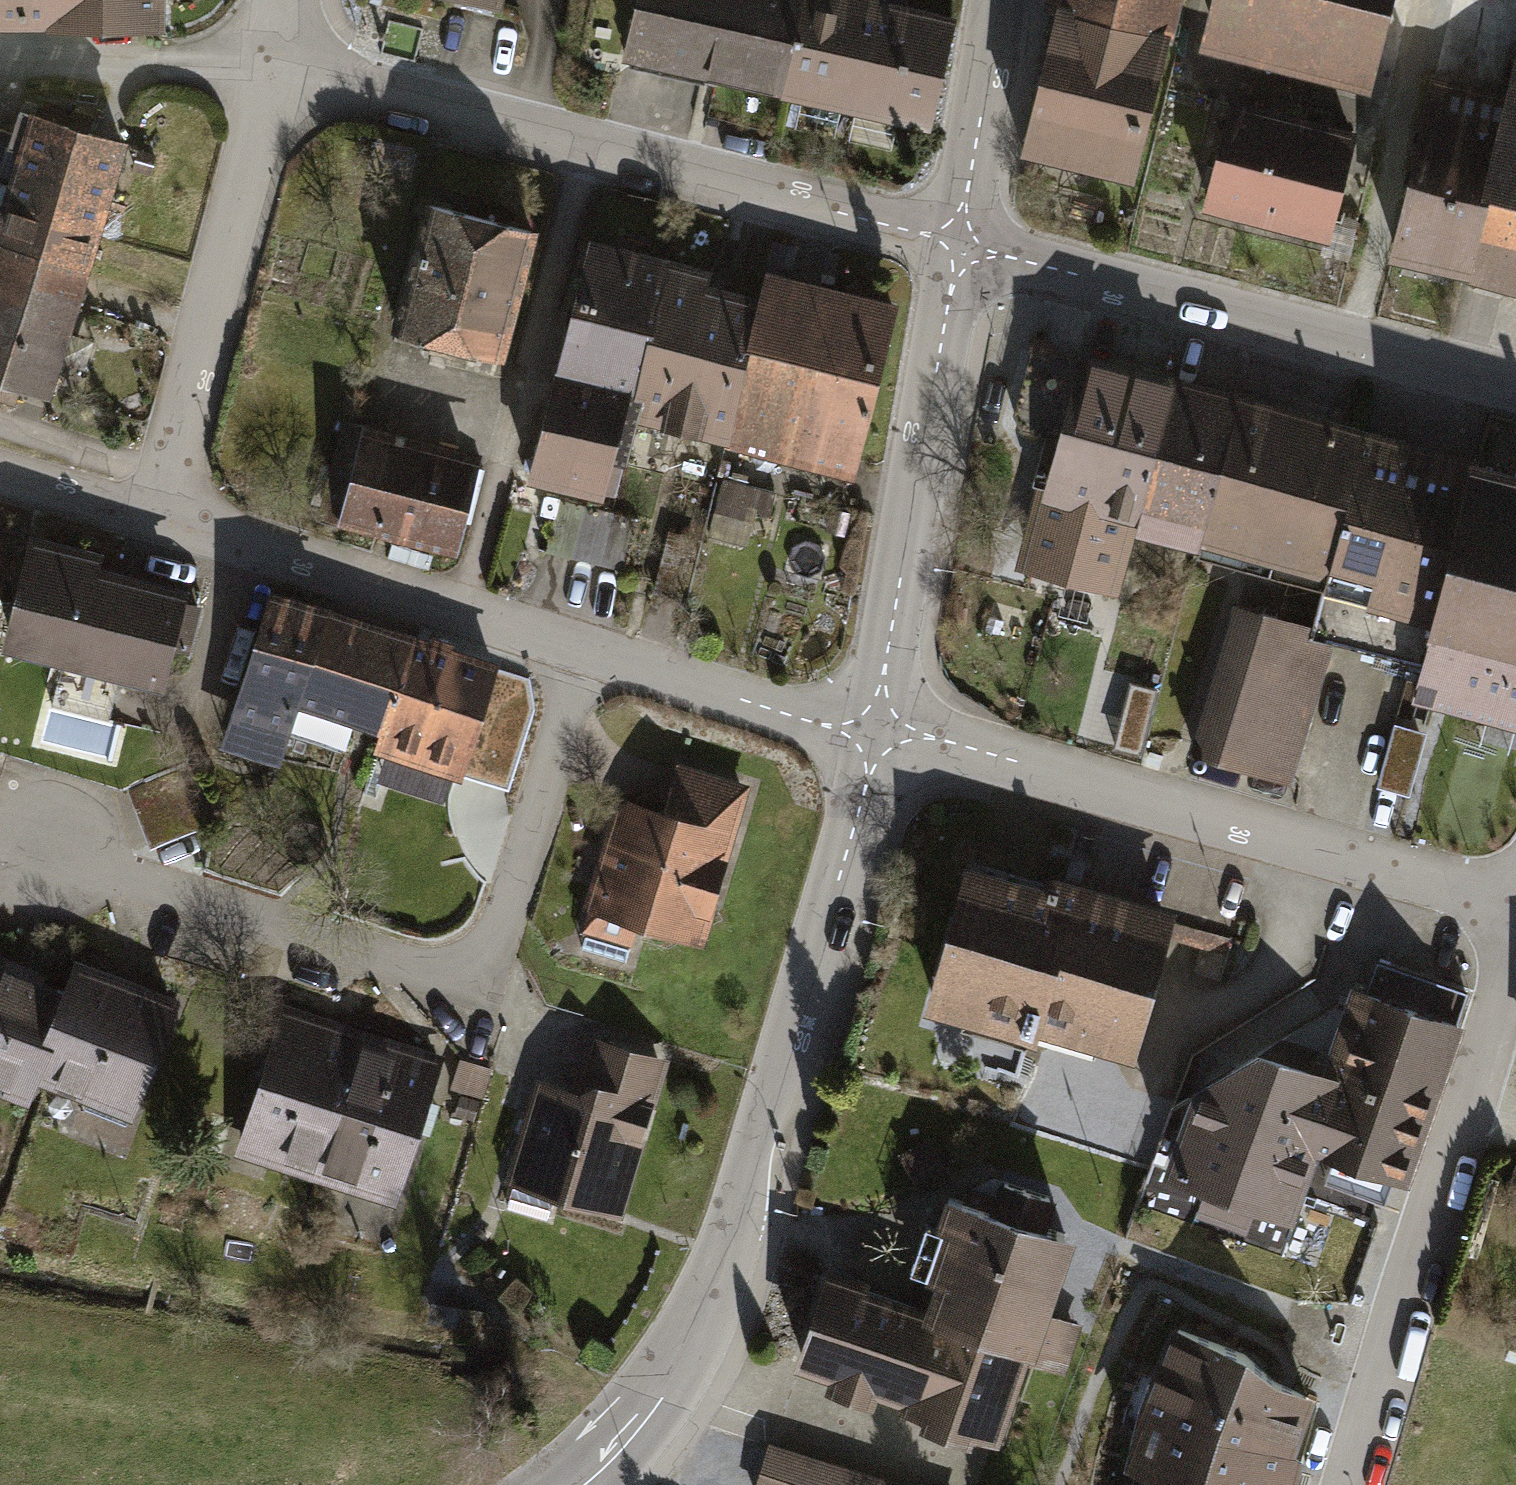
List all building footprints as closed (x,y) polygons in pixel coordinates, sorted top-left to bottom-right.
[(166,0),(0,0),(0,50),(166,49),(166,0)] [(620,59),(928,135),(961,3),(947,0),(635,0),(620,59)] [(1045,26),(1055,28),(1020,167),(1136,196),(1186,0),(1052,0),(1045,26)] [(1198,38),(1369,81),(1390,0),(1208,0),(1198,38)] [(1510,98),(1467,291),(1515,303),(1515,76),(1510,98)] [(1510,98),(1430,80),(1387,273),(1467,291),(1510,98)] [(97,264),(134,140),(28,108),(8,174),(0,171),(0,236),(97,264)] [(1357,148),(1232,110),(1198,221),(1323,259),(1357,148)] [(532,216),(425,186),(386,323),(494,353),(532,216)] [(97,264),(0,236),(0,380),(57,397),(97,264)] [(637,384),(668,264),(587,243),(557,366),(637,384)] [(705,274),(668,264),(637,384),(631,409),(730,433),(760,303),(702,288),(705,274)] [(767,276),(760,303),(730,433),(780,446),(782,440),(854,458),(894,311),(767,276)] [(1136,532),(1177,375),(1073,349),(1016,578),(1119,604),(1136,532)] [(631,409),(637,384),(557,366),(528,471),(612,489),(631,409)] [(1210,541),(1248,393),(1177,375),(1136,532),(1207,551),(1210,541)] [(1333,574),(1374,424),(1248,393),(1210,541),(1333,574)] [(1430,601),(1474,440),(1374,424),(1333,574),(1320,622),(1331,626),(1415,651),(1430,601)] [(472,456),(364,428),(342,514),(450,542),(472,456)] [(1474,440),(1430,601),(1515,625),(1515,452),(1474,440)] [(19,527),(0,595),(0,653),(157,696),(187,592),(93,566),(98,549),(19,527)] [(1331,626),(1320,622),(1240,598),(1194,750),(1287,770),(1331,626)] [(1430,601),(1415,651),(1404,691),(1515,722),(1515,625),(1430,601)] [(505,675),(269,602),(220,757),(283,777),(302,718),(382,742),(373,769),(466,798),(505,675)] [(1089,741),(1151,747),(1159,677),(1096,670),(1089,741)] [(1414,788),(1431,729),(1403,721),(1386,781),(1414,788)] [(624,801),(588,918),(705,954),(757,785),(681,761),(665,813),(624,801)] [(1042,877),(967,857),(924,1012),(1028,1041),(1033,1025),(1130,1052),(1173,899),(1046,864),(1042,877)] [(0,965),(0,1113),(22,1122),(32,1098),(73,994),(0,965)] [(32,1098),(137,1140),(188,1014),(82,972),(73,994),(32,1098)] [(1395,1179),(1448,1011),(1353,981),(1324,1071),(1300,1149),(1395,1179)] [(367,1042),(285,1015),(234,1168),(315,1196),(367,1042)] [(527,1072),(493,1191),(628,1229),(676,1060),(588,1035),(574,1085),(527,1072)] [(367,1042),(315,1196),(395,1222),(446,1069),(367,1042)] [(1300,1149),(1324,1071),(1250,1045),(1189,1078),(1159,1163),(1281,1206),(1300,1149)] [(461,1071),(454,1093),(487,1103),(494,1081),(461,1071)] [(986,1215),(951,1203),(913,1306),(1020,1348),(1054,1359),(1070,1309),(1041,1300),(1058,1241),(1042,1235),(1054,1202),(997,1182),(986,1215)] [(985,1436),(1020,1348),(913,1306),(819,1267),(785,1361),(985,1436)] [(1164,1323),(1123,1461),(1143,1467),(1138,1484),(1290,1484),(1319,1384),(1164,1323)] [(764,1442),(750,1484),(902,1484),(764,1442)]
